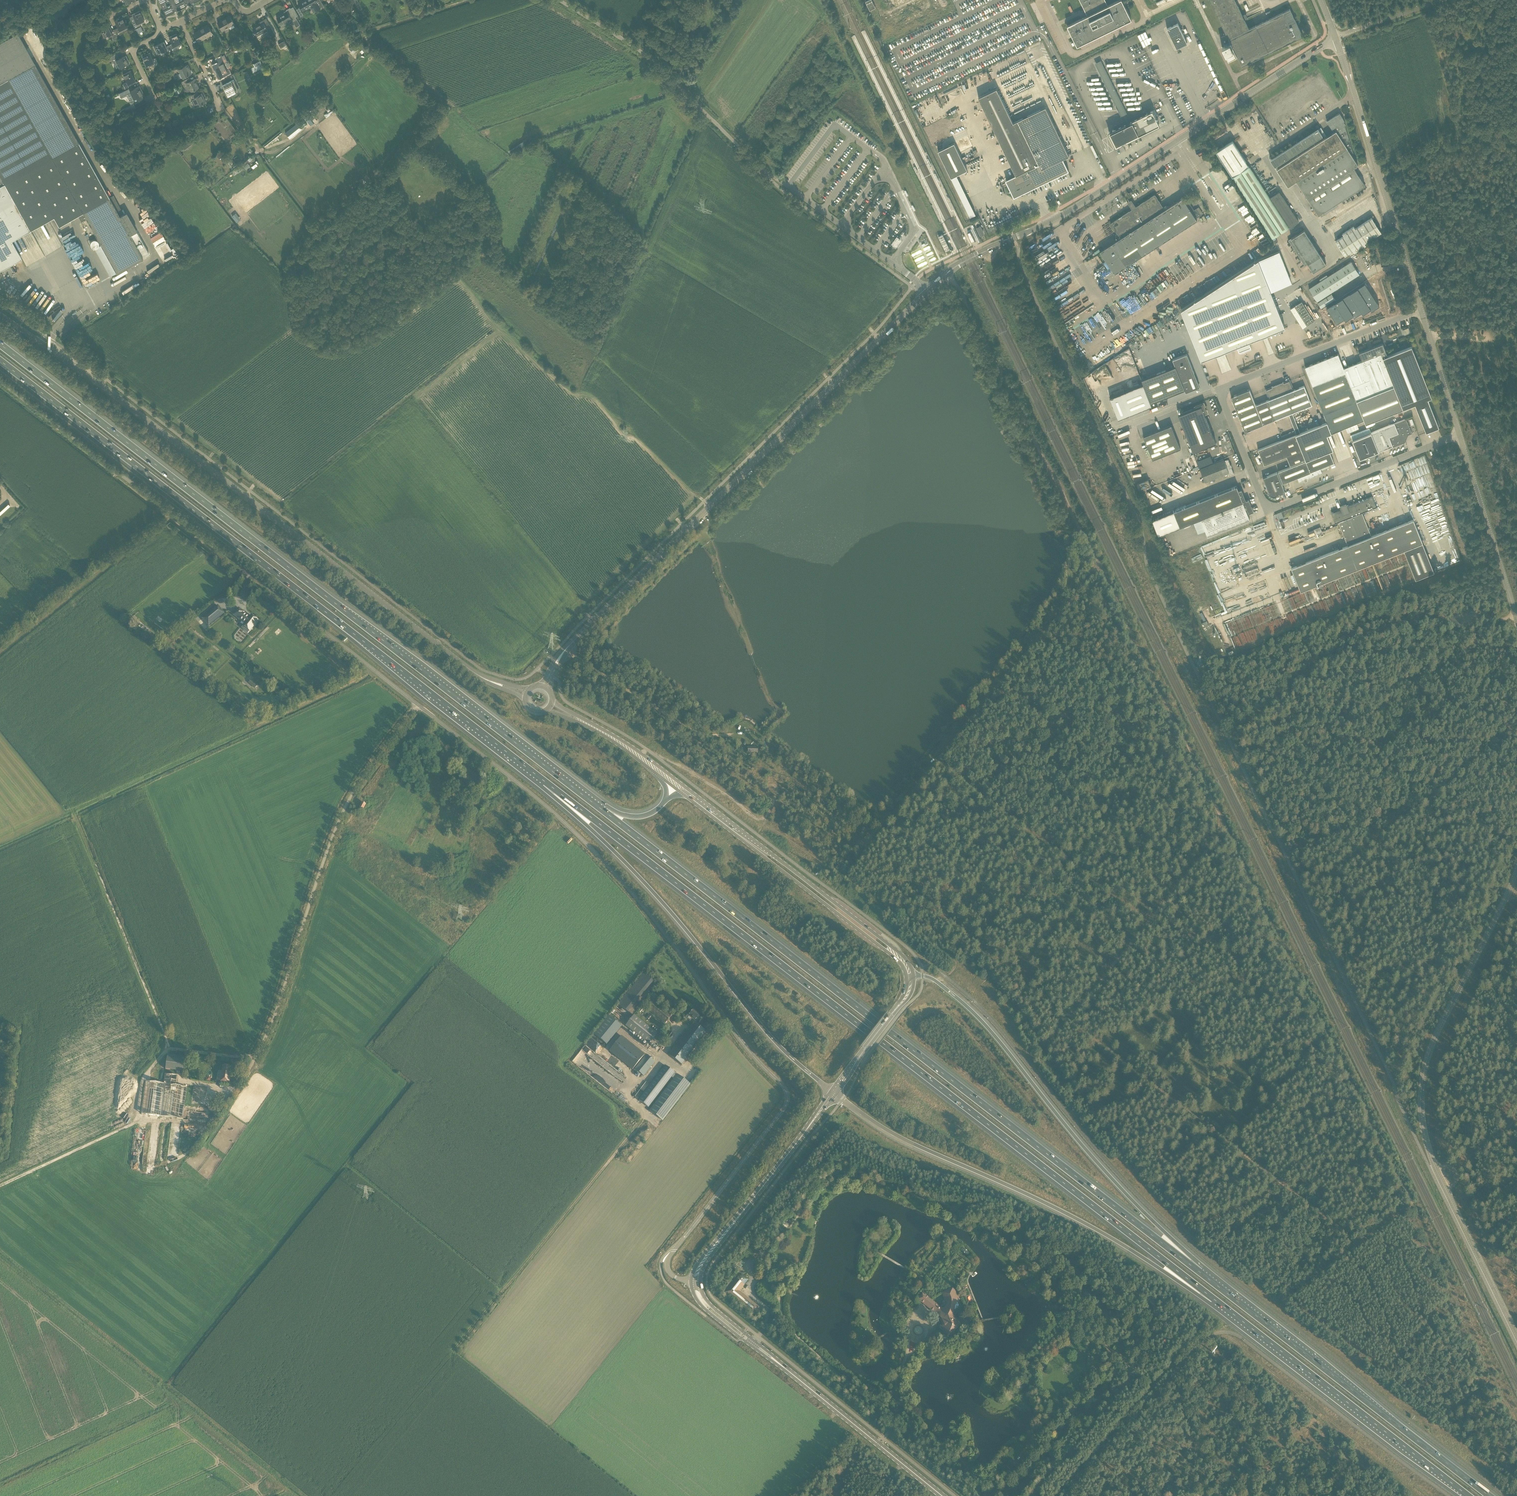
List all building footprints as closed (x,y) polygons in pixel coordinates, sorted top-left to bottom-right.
[(166,16),(175,12),(174,11),(176,10),(176,11),(179,10),(174,0),(169,0),(172,6),(168,8),(165,2),(167,1),(167,0),(159,0),(166,16)] [(179,10),(187,6),(187,5),(188,4),(189,5),(191,4),(189,0),(174,0),(179,10)] [(310,7),(313,12),(316,10),(317,11),(321,8),(316,0),(304,0),(302,1),(302,0),(298,3),(303,11),(310,7)] [(870,9),(875,7),(872,0),(868,0),(866,1),(870,9)] [(1132,19),(1122,0),(1118,0),(1108,5),(1105,0),(1080,0),(1087,15),(1067,25),(1077,46),(1132,19)] [(1226,34),(1221,37),(1224,42),(1227,41),(1226,39),(1228,38),(1231,43),(1222,47),(1228,60),(1237,56),(1242,66),(1303,36),(1290,8),(1249,28),(1235,0),(1210,0),(1226,34)] [(300,24),(290,7),(286,10),(287,11),(276,17),(281,25),(292,19),(296,27),(300,24)] [(372,10),(362,16),(365,21),(367,19),(367,18),(374,14),(376,13),(373,9),(372,10)] [(140,26),(139,23),(144,21),(139,10),(139,11),(132,14),(135,21),(132,22),(137,33),(138,33),(142,31),(143,31),(140,26)] [(222,30),(229,27),(230,29),(235,27),(233,24),(235,23),(230,15),(228,16),(229,16),(224,19),(224,18),(218,22),(222,30)] [(115,29),(118,35),(119,36),(121,35),(120,34),(123,33),(122,30),(127,27),(124,22),(122,17),(121,18),(115,21),(114,21),(118,27),(115,29)] [(257,36),(267,30),(272,38),(276,36),(266,18),(258,23),(259,24),(252,28),(257,36)] [(1177,48),(1187,42),(1178,23),(1167,28),(1177,48)] [(213,33),(208,24),(200,29),(201,30),(195,33),(199,41),(213,33)] [(117,36),(118,35),(115,29),(112,30),(109,26),(109,25),(99,30),(103,37),(110,34),(112,38),(113,40),(117,38),(117,36)] [(1117,28),(1091,40),(1092,43),(1119,32),(1117,28)] [(21,258),(11,240),(50,218),(51,221),(55,219),(58,225),(78,215),(89,235),(94,232),(94,233),(88,236),(90,239),(96,236),(100,244),(95,248),(110,276),(149,254),(136,231),(137,231),(131,221),(124,224),(119,216),(123,213),(120,208),(113,195),(109,197),(78,142),(17,32),(0,42),(0,270),(21,258)] [(169,45),(172,51),(178,49),(176,46),(181,43),(177,33),(169,37),(172,43),(169,45)] [(349,48),(353,53),(360,47),(364,51),(367,49),(359,39),(349,48)] [(167,54),(172,51),(169,45),(166,46),(164,41),(154,46),(156,51),(157,53),(165,50),(167,54)] [(159,64),(158,62),(156,57),(153,59),(150,52),(149,52),(149,53),(143,56),(142,56),(147,66),(148,66),(152,63),(154,66),(159,64)] [(119,68),(125,65),(129,63),(129,62),(126,55),(119,58),(118,55),(116,53),(110,56),(112,60),(114,64),(117,63),(119,68)] [(1137,67),(1136,68),(1147,90),(1152,87),(1156,87),(1157,91),(1164,90),(1173,86),(1173,81),(1172,77),(1175,76),(1164,54),(1163,54),(1159,56),(1159,60),(1158,57),(1158,61),(1156,61),(1155,60),(1148,61),(1146,62),(1146,61),(1144,58),(1145,63),(1137,67)] [(218,62),(213,64),(215,70),(216,71),(218,76),(219,77),(220,77),(223,75),(228,73),(229,72),(227,68),(224,62),(227,61),(224,55),(221,56),(216,58),(218,62)] [(1102,60),(1096,62),(1102,73),(1107,71),(1102,60)] [(262,63),(251,68),(254,74),(264,69),(262,63)] [(183,77),(187,75),(192,73),(188,64),(179,68),(178,66),(171,69),(174,75),(180,72),(183,77)] [(131,86),(130,83),(135,81),(130,71),(123,74),(126,82),(122,84),(123,86),(121,86),(123,90),(124,89),(125,89),(131,86)] [(1116,79),(1114,79),(1115,90),(1130,88),(1128,73),(1116,75),(1116,79)] [(191,91),(194,89),(199,87),(195,78),(191,80),(189,77),(182,81),(185,87),(188,85),(191,91)] [(233,80),(224,84),(225,88),(224,89),(225,92),(224,93),(227,98),(233,94),(232,93),(236,92),(233,85),(235,83),(233,80)] [(131,86),(125,89),(127,95),(130,93),(133,98),(129,100),(131,104),(133,102),(136,107),(145,103),(142,98),(145,97),(145,96),(144,96),(143,93),(140,86),(139,86),(133,89),(131,86)] [(997,88),(978,97),(1016,175),(1013,176),(1013,177),(1006,180),(1014,196),(1026,190),(1027,193),(1030,191),(1029,189),(1035,186),(1065,172),(1066,171),(1067,172),(1069,170),(1068,170),(1063,158),(1069,155),(1067,151),(1046,107),(1013,122),(997,88)] [(193,94),(190,95),(192,100),(195,107),(197,106),(199,105),(202,103),(202,104),(203,103),(206,102),(204,97),(202,93),(201,94),(199,94),(197,91),(193,94)] [(1125,123),(1109,132),(1116,146),(1122,143),(1121,142),(1126,140),(1127,141),(1159,125),(1152,110),(1141,116),(1140,112),(1134,115),(1136,118),(1130,121),(1131,122),(1126,125),(1125,123)] [(1271,159),(1270,159),(1275,166),(1276,166),(1277,168),(1277,169),(1279,173),(1288,186),(1296,181),(1318,215),(1361,188),(1365,185),(1354,167),(1358,164),(1351,154),(1353,153),(1345,125),(1346,125),(1344,121),(1345,121),(1340,113),(1327,121),(1334,132),(1327,136),(1326,135),(1324,137),(1324,138),(1323,138),(1322,136),(1322,135),(1318,129),(1271,158),(1271,159)] [(303,119),(297,123),(302,129),(307,124),(303,119)] [(291,128),(285,132),(290,138),(296,134),(291,128)] [(194,144),(191,140),(183,146),(186,150),(194,144)] [(1216,151),(1232,176),(1248,166),(1232,141),(1216,151)] [(954,143),(938,151),(951,178),(967,170),(954,143)] [(251,160),(249,157),(242,164),(247,169),(251,165),(248,162),(251,160)] [(1289,227),(1250,167),(1233,178),(1272,238),(1289,227)] [(1290,227),(1299,221),(1279,191),(1271,197),(1290,227)] [(1120,238),(1100,251),(1103,255),(1114,273),(1197,220),(1185,201),(1183,197),(1165,209),(1155,194),(1111,223),(1115,229),(1116,231),(1120,238)] [(1364,242),(1381,232),(1372,217),(1355,228),(1353,226),(1342,233),(1344,235),(1335,241),(1345,255),(1353,250),(1355,252),(1366,245),(1364,242)] [(980,225),(976,227),(980,235),(981,236),(984,234),(985,234),(982,228),(980,225)] [(1313,272),(1326,264),(1304,229),(1288,240),(1305,265),(1308,264),(1313,272)] [(900,239),(897,236),(892,244),(897,247),(901,242),(901,241),(900,239)] [(942,243),(946,251),(950,249),(946,241),(942,243)] [(1055,272),(1055,271),(1057,270),(1056,268),(1059,266),(1056,259),(1045,266),(1049,273),(1052,271),(1053,273),(1055,272)] [(1258,259),(1181,309),(1201,360),(1237,346),(1239,351),(1240,350),(1240,352),(1251,348),(1250,346),(1251,346),(1249,342),(1285,327),(1258,259)] [(1322,308),(1336,300),(1331,292),(1359,274),(1351,261),(1309,288),(1322,308)] [(1365,282),(1326,306),(1337,322),(1344,317),(1345,319),(1353,314),(1354,316),(1362,311),(1363,313),(1370,308),(1371,310),(1379,304),(1365,282)] [(130,285),(118,293),(120,295),(131,287),(130,285)] [(1314,320),(1302,301),(1290,308),(1303,328),(1314,320)] [(1296,434),(1305,459),(1306,460),(1329,451),(1333,449),(1327,434),(1331,432),(1364,419),(1366,423),(1415,404),(1426,432),(1439,427),(1428,399),(1432,397),(1411,346),(1388,356),(1383,343),(1359,352),(1362,360),(1344,368),(1338,353),(1305,366),(1314,390),(1324,413),(1327,422),(1300,433),(1296,434)] [(1175,366),(1141,379),(1151,403),(1184,389),(1185,392),(1190,390),(1199,386),(1194,373),(1186,354),(1172,359),(1175,366)] [(1250,389),(1231,396),(1237,412),(1245,431),(1249,429),(1270,421),(1275,419),(1288,414),(1296,434),(1300,433),(1292,413),(1312,405),(1306,390),(1304,385),(1293,390),(1289,381),(1267,390),(1270,399),(1267,400),(1262,402),(1256,405),(1250,389)] [(1143,384),(1110,397),(1118,418),(1151,405),(1143,384)] [(1217,442),(1205,413),(1208,412),(1204,402),(1196,406),(1196,407),(1179,414),(1193,452),(1217,442)] [(1352,439),(1360,458),(1392,445),(1393,446),(1397,445),(1397,444),(1402,442),(1402,441),(1402,440),(1404,441),(1406,436),(1404,435),(1405,434),(1411,432),(1412,433),(1406,418),(1352,439)] [(1171,425),(1143,436),(1153,459),(1180,448),(1171,425)] [(1264,464),(1287,455),(1290,465),(1305,459),(1295,434),(1258,449),(1264,464)] [(1306,460),(1278,471),(1283,483),(1297,477),(1299,482),(1322,473),(1320,468),(1334,462),(1329,451),(1306,460)] [(1223,458),(1199,468),(1205,482),(1226,473),(1227,475),(1234,473),(1232,467),(1231,467),(1230,465),(1231,464),(1228,459),(1224,460),(1223,458)] [(1191,474),(1190,473),(1184,475),(1187,482),(1199,478),(1197,471),(1191,474)] [(1277,472),(1263,477),(1269,492),(1270,494),(1271,495),(1272,495),(1273,496),(1275,496),(1276,495),(1285,492),(1277,472)] [(1148,488),(1147,486),(1152,484),(1150,478),(1138,482),(1141,490),(1148,488)] [(1193,521),(1246,501),(1241,490),(1239,491),(1237,485),(1174,511),(1152,519),(1158,535),(1180,526),(1193,521)] [(1348,545),(1291,567),(1301,591),(1422,542),(1413,519),(1371,536),(1364,517),(1383,510),(1377,494),(1332,512),(1336,523),(1335,523),(1338,522),(1348,545)] [(13,497),(12,499),(20,508),(21,506),(13,497)] [(1248,499),(1246,501),(1193,521),(1198,533),(1205,530),(1208,535),(1250,518),(1248,513),(1253,511),(1248,499)] [(1322,527),(1309,531),(1310,535),(1323,532),(1322,527)] [(1307,534),(1290,541),(1291,544),(1308,537),(1307,534)] [(209,626),(220,617),(224,613),(218,606),(214,609),(202,618),(209,626)] [(242,626),(243,626),(241,628),(248,633),(249,632),(250,632),(255,625),(258,621),(251,615),(249,617),(244,613),(245,613),(239,608),(236,612),(233,615),(244,624),(242,626)] [(251,679),(248,683),(255,689),(258,685),(251,679)] [(415,746),(410,752),(421,760),(426,754),(415,746)] [(422,850),(415,862),(423,867),(426,860),(431,863),(435,857),(422,850)] [(644,972),(619,1004),(629,1011),(654,980),(644,972)] [(673,1015),(653,999),(645,1008),(665,1024),(673,1015)] [(689,1016),(698,1023),(704,1017),(694,1009),(689,1016)] [(657,1034),(634,1015),(625,1026),(648,1045),(657,1034)] [(608,1016),(593,1034),(606,1045),(621,1027),(608,1016)] [(687,1030),(668,1055),(670,1056),(682,1065),(707,1032),(695,1023),(689,1031),(687,1030)] [(622,1036),(609,1051),(610,1052),(632,1070),(644,1054),(639,1050),(623,1037),(622,1036)] [(185,1057),(167,1055),(166,1069),(184,1072),(185,1057)] [(646,1055),(634,1069),(644,1076),(655,1062),(646,1055)] [(229,1083),(231,1067),(222,1065),(220,1082),(229,1083)] [(675,1073),(665,1066),(639,1100),(648,1108),(671,1077),(675,1073)] [(164,1084),(146,1082),(142,1114),(206,1122),(208,1109),(185,1106),(187,1088),(176,1086),(177,1076),(165,1074),(164,1084)] [(674,1079),(649,1111),(663,1121),(691,1085),(677,1074),(674,1079)] [(215,1106),(216,1098),(205,1096),(206,1088),(194,1086),(192,1103),(215,1106)] [(731,1281),(721,1292),(726,1297),(728,1295),(753,1316),(754,1314),(757,1317),(761,1311),(758,1309),(759,1308),(740,1291),(744,1285),(736,1278),(733,1282),(731,1281)] [(935,1304),(931,1309),(933,1310),(943,1319),(946,1325),(942,1327),(947,1338),(956,1334),(954,1330),(963,1325),(959,1319),(955,1321),(954,1317),(956,1312),(959,1311),(961,1306),(953,1287),(941,1293),(946,1303),(943,1305),(941,1308),(938,1305),(936,1304),(935,1304)] [(918,1299),(931,1309),(935,1304),(936,1304),(923,1294),(918,1299)] [(893,1306),(890,1316),(897,1318),(899,1311),(905,1313),(907,1304),(901,1302),(899,1307),(893,1306)] [(1012,1312),(1008,1312),(1006,1315),(1007,1319),(1010,1321),(1013,1320),(1015,1317),(1015,1314),(1012,1312)] [(918,1334),(923,1331),(920,1325),(914,1329),(918,1334)]
